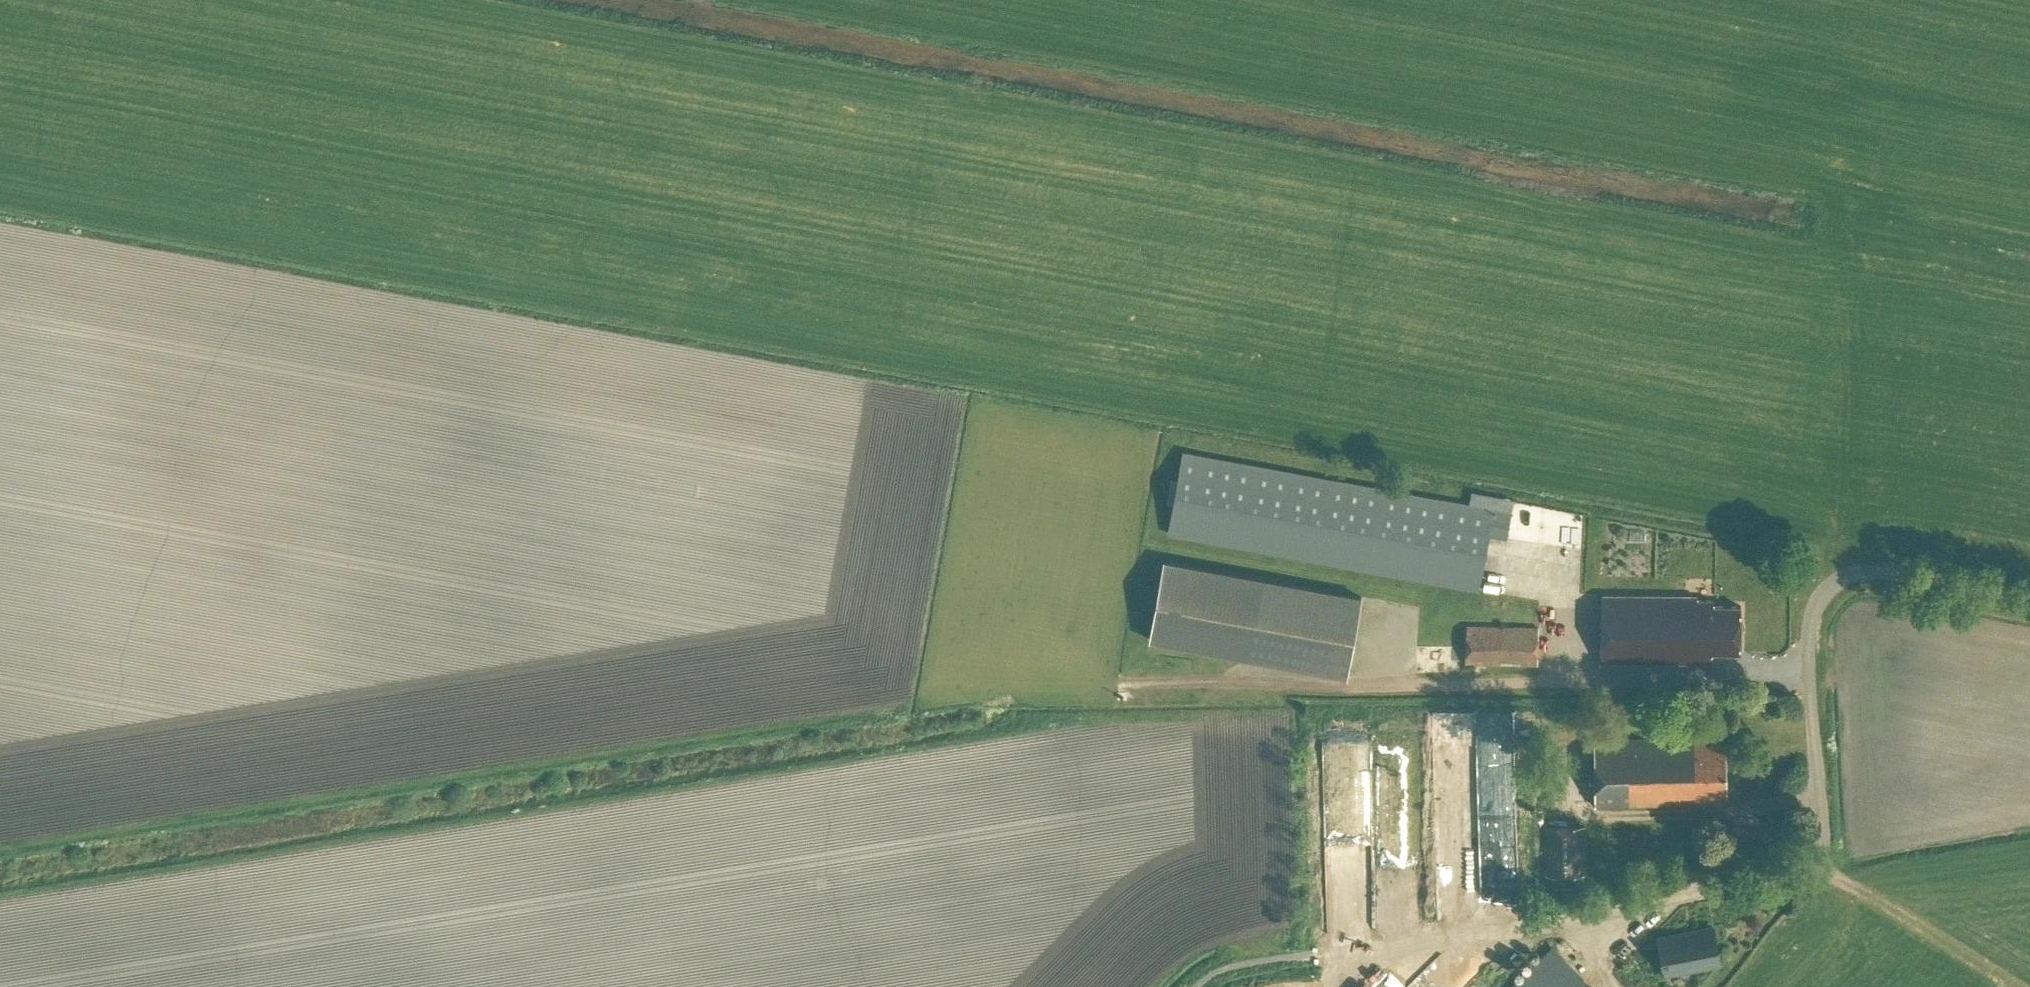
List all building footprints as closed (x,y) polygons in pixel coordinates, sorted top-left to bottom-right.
[(1511,510),(1183,449),(1177,479),(1172,478),(1168,501),(1173,502),(1168,532),(1477,590),(1488,534),(1506,537),(1511,510)] [(1362,595),(1164,558),(1149,639),(1347,676),(1362,595)] [(1739,651),(1740,606),(1713,606),(1713,599),(1697,599),(1697,595),(1598,595),(1597,662),(1711,663),(1711,650),(1739,651)] [(1538,626),(1467,624),(1465,662),(1536,664),(1538,626)] [(1595,807),(1728,802),(1726,740),(1702,741),(1701,737),(1593,740),(1595,807)] [(1577,874),(1584,873),(1583,825),(1545,826),(1546,874),(1554,874),(1554,885),(1577,884),(1577,874)] [(1713,926),(1658,937),(1666,973),(1721,962),(1713,926)] [(1553,948),(1513,986),(1592,986),(1553,948)]
